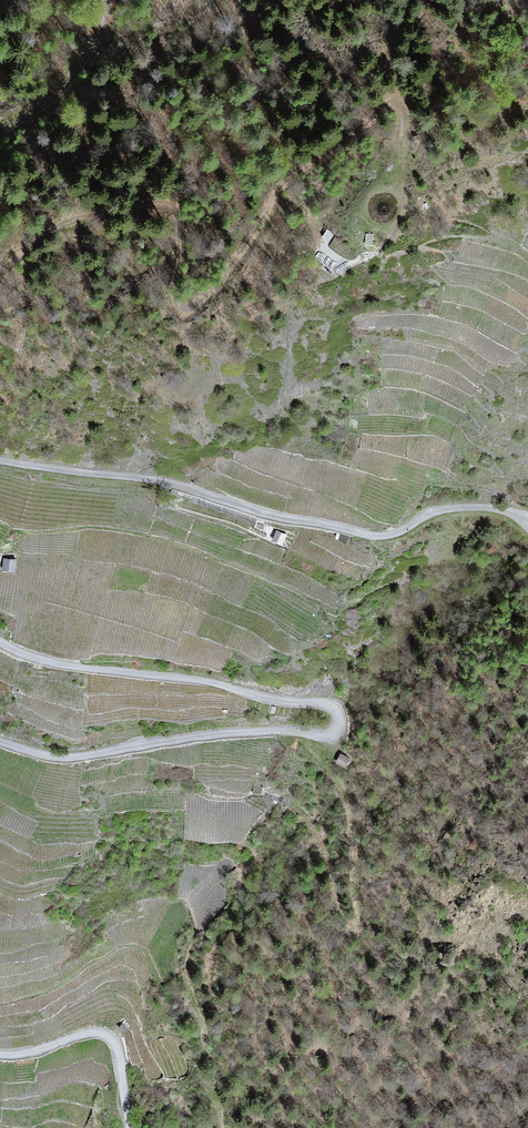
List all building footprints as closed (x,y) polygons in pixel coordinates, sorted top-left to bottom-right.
[(370,254),(343,231),(336,240),(341,246),(346,251),(354,256),(361,259),(370,254)] [(18,561),(4,559),(3,572),(16,574),(18,561)] [(342,751),(338,760),(347,764),(351,755),(342,751)]
